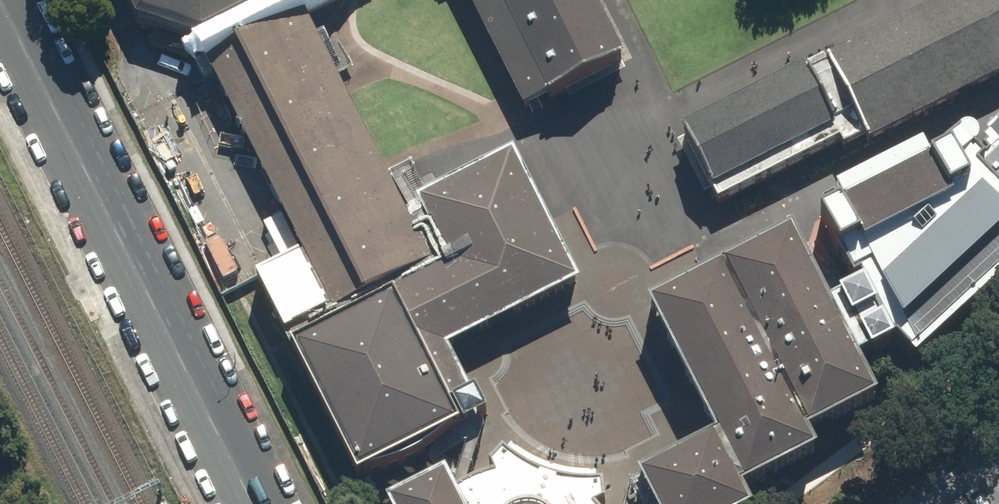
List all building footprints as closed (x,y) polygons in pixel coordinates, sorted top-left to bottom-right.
[(137,21),(198,43),(210,58),(306,11),(329,0),(126,0),(137,21)] [(622,50),(596,0),(470,0),(523,101),(622,50)] [(705,195),(840,131),(851,153),(998,82),(998,0),(910,0),(667,115),(705,195)] [(257,271),(292,339),(434,265),(408,209),(385,164),(380,154),(339,75),(306,11),(210,58),(203,61),(300,249),(257,271)] [(827,310),(875,394),(998,277),(998,117),(830,198),(870,290),(827,310)] [(511,152),(418,200),(451,264),(394,294),(426,355),(452,405),(477,392),(452,343),(577,278),(511,152)] [(655,503),(746,503),(740,492),(816,449),(806,433),(875,394),(827,310),(781,229),(644,307),(717,435),(640,478),(655,503)] [(394,294),(296,344),(360,472),(461,422),(452,405),(426,355),(394,294)] [(605,503),(602,486),(571,485),(551,478),(541,475),(524,466),(516,458),(507,450),(492,467),(497,475),(487,479),(473,484),(464,489),(459,491),(446,471),(389,502),(390,503),(602,503),(605,503)]
